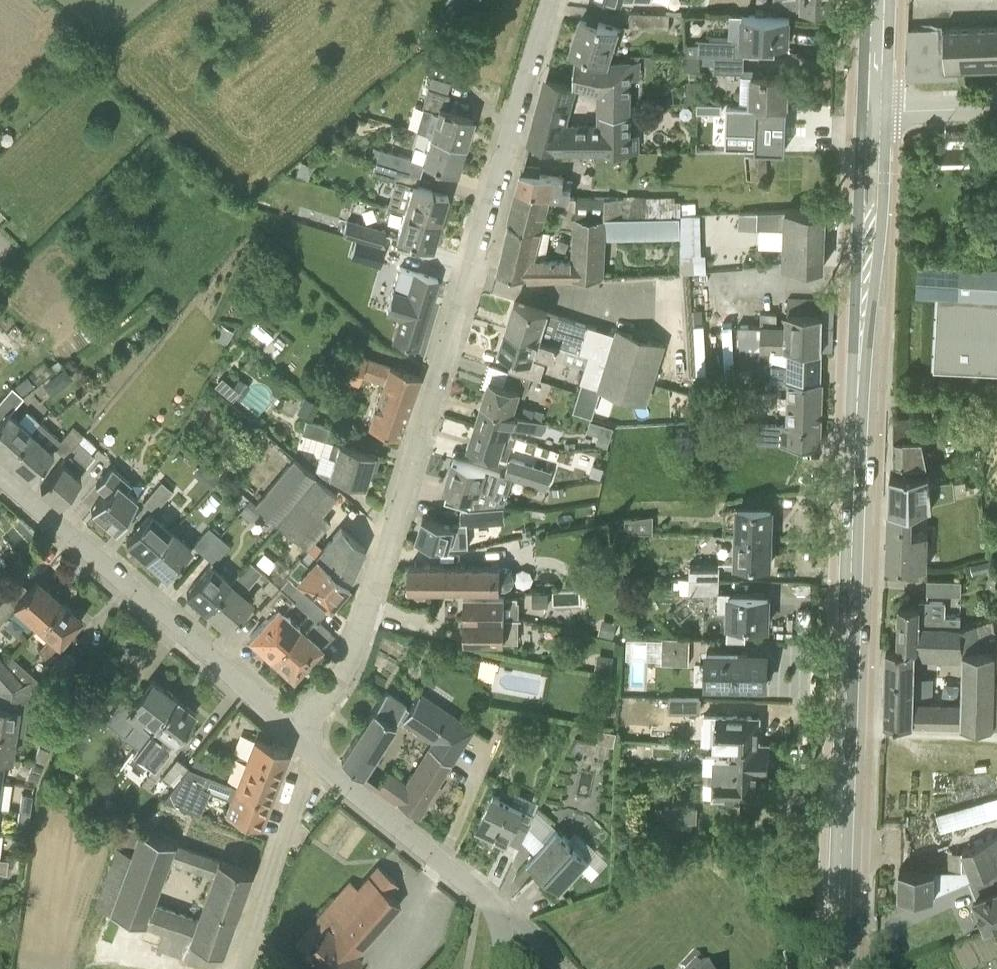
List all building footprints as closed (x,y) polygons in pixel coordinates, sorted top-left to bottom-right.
[(669,12),(636,10),(630,11),(629,25),(668,26),(669,12)] [(715,54),(745,54),(761,55),(761,42),(775,42),(790,43),(791,16),(741,14),(741,16),(740,40),(736,40),(699,38),(698,53),(715,54)] [(588,55),(610,59),(620,27),(598,21),(597,24),(579,19),(570,50),(588,55)] [(464,45),(474,36),(465,25),(455,34),(464,45)] [(942,27),(910,28),(909,69),(910,71),(913,75),(915,75),(955,74),(955,68),(996,66),(996,25),(942,27)] [(572,82),(632,96),(632,82),(631,59),(631,57),(610,59),(588,55),(574,54),(572,82)] [(714,70),(743,72),(744,72),(744,67),(745,54),(715,54),(714,70)] [(753,76),(753,73),(753,68),(744,67),(744,72),(743,72),(743,75),(753,76)] [(790,74),(753,73),(753,76),(751,102),(788,104),(790,74)] [(557,152),(611,153),(632,153),(632,148),(632,96),(572,82),(547,75),(529,141),(556,149),(557,152)] [(429,134),(463,143),(472,115),(445,107),(449,92),(428,86),(422,106),(436,111),(429,134)] [(698,101),(698,113),(723,114),(723,102),(698,101)] [(787,107),(727,106),(727,133),(757,134),(757,149),(785,149),(787,107)] [(425,148),(421,160),(455,170),(463,143),(429,134),(425,148)] [(375,159),(414,171),(418,159),(379,147),(379,148),(375,159)] [(744,179),(768,178),(766,152),(742,154),(744,179)] [(403,209),(440,220),(448,194),(411,183),(414,171),(375,159),(371,173),(395,180),(387,205),(402,210),(403,209)] [(298,173),(308,176),(311,163),(301,160),(298,173)] [(527,280),(573,278),(573,277),(604,275),(606,242),(607,215),(605,215),(605,196),(570,195),(571,188),(562,185),(564,176),(541,172),(541,163),(525,161),(523,170),(520,170),(508,220),(497,269),(528,276),(527,280)] [(605,215),(607,215),(623,215),(624,196),(605,196),(605,215)] [(782,264),(824,265),(826,209),(784,207),(784,208),(760,209),(760,226),(783,226),(782,264)] [(402,212),(394,235),(432,246),(440,220),(403,209),(402,210),(402,212)] [(607,215),(606,242),(680,241),(680,214),(623,215),(607,215)] [(355,236),(381,244),(386,229),(347,217),(346,222),(342,231),(355,236)] [(385,245),(381,244),(355,236),(353,245),(350,255),(379,264),(385,245)] [(680,253),(680,270),(702,269),(702,253),(700,253),(680,253)] [(917,291),(938,292),(938,294),(936,294),(936,310),(937,310),(937,315),(935,315),(935,328),(936,328),(936,331),(934,331),(934,347),(935,347),(935,349),(933,349),(933,365),(934,365),(934,367),(996,371),(996,264),(924,260),(919,260),(917,291)] [(400,315),(393,340),(416,347),(437,277),(414,269),(406,297),(391,292),(386,310),(400,315)] [(821,349),(821,347),(822,298),(788,297),(785,322),(777,322),(777,311),(761,311),(761,324),(737,324),(736,348),(821,349)] [(648,405),(649,401),(664,354),(667,344),(618,329),(617,332),(515,300),(507,327),(566,346),(591,354),(582,384),(648,405)] [(215,336),(227,343),(235,330),(223,323),(215,336)] [(509,368),(531,375),(540,378),(545,362),(533,358),(536,350),(562,358),(566,346),(507,327),(500,348),(514,352),(509,368)] [(273,342),(281,348),(285,342),(278,336),(273,342)] [(367,425),(399,436),(420,375),(390,364),(391,362),(346,348),(337,374),(357,382),(359,376),(381,384),(367,425)] [(735,378),(790,380),(820,381),(821,349),(736,348),(735,378)] [(54,390),(75,375),(67,365),(46,380),(54,390)] [(483,402),(514,411),(520,392),(525,394),(531,375),(509,368),(504,383),(490,378),(483,402)] [(745,441),(818,445),(820,381),(790,380),(789,423),(744,421),(745,441)] [(39,420),(27,409),(18,419),(9,411),(22,395),(11,385),(0,397),(0,449),(8,456),(39,420)] [(302,400),(311,405),(314,400),(304,395),(302,400)] [(546,421),(542,420),(519,413),(514,411),(483,402),(476,423),(509,433),(513,423),(542,432),(546,421)] [(519,413),(542,420),(545,412),(535,409),(535,408),(522,404),(519,413)] [(893,462),(928,462),(921,430),(931,429),(929,417),(919,419),(919,416),(893,416),(893,462)] [(324,436),(327,437),(331,425),(305,417),(302,430),(324,436)] [(602,440),(611,442),(615,423),(593,418),(592,426),(604,428),(602,440)] [(31,476),(53,450),(52,448),(54,446),(64,455),(81,436),(70,427),(60,438),(39,420),(8,456),(31,476)] [(469,445),(500,456),(500,455),(506,458),(510,446),(509,445),(513,434),(509,433),(476,423),(469,445)] [(58,501),(81,474),(79,471),(94,454),(91,451),(96,444),(83,433),(81,436),(64,455),(40,485),(58,501)] [(377,452),(350,444),(337,441),(328,471),(365,482),(370,466),(372,467),(377,452)] [(330,520),(321,512),(337,494),(293,456),(254,502),(306,547),(330,520)] [(461,504),(472,508),(473,506),(491,505),(500,474),(484,469),(485,467),(452,456),(442,487),(447,488),(443,499),(461,504)] [(504,474),(512,476),(527,481),(530,482),(536,464),(510,456),(504,474)] [(888,507),(913,507),(933,502),(933,501),(955,496),(953,479),(931,481),(929,470),(929,462),(928,462),(893,462),(892,470),(889,470),(888,507)] [(104,491),(90,508),(114,529),(137,497),(126,487),(130,482),(110,465),(95,483),(104,491)] [(166,496),(172,489),(161,479),(142,500),(154,510),(166,496)] [(465,524),(491,523),(491,507),(472,508),(461,504),(459,508),(460,522),(465,522),(465,524)] [(734,534),(770,535),(771,507),(735,506),(734,534)] [(887,563),(928,566),(929,531),(912,530),(913,507),(888,507),(887,563)] [(125,539),(146,556),(171,527),(151,509),(125,539)] [(625,531),(653,532),(653,514),(626,518),(625,531)] [(449,546),(466,545),(465,524),(465,522),(460,522),(449,523),(423,515),(417,536),(449,546)] [(192,543),(203,552),(219,534),(208,525),(192,543)] [(315,554),(348,581),(364,546),(340,525),(315,554)] [(171,527),(146,556),(166,574),(192,545),(171,527)] [(203,552),(213,561),(229,543),(219,534),(203,552)] [(734,534),(733,562),(770,563),(770,535),(734,534)] [(347,582),(348,581),(315,554),(307,563),(299,555),(287,569),(296,576),(329,604),(348,582),(347,582)] [(996,565),(996,555),(971,562),(973,571),(996,565)] [(227,627),(253,598),(243,590),(261,569),(249,558),(230,579),(207,609),(227,627)] [(186,591),(207,609),(230,579),(211,562),(186,591)] [(689,578),(719,579),(720,563),(690,562),(689,578)] [(408,587),(471,588),(470,565),(409,564),(408,587)] [(471,588),(501,588),(507,588),(510,586),(513,583),(514,579),(514,575),(513,571),(510,568),(506,566),(501,566),(501,565),(470,565),(471,588)] [(269,576),(262,584),(271,593),(272,594),(279,585),(269,576)] [(34,623),(58,596),(35,577),(28,586),(19,578),(0,600),(0,620),(13,605),(34,623)] [(279,585),(294,599),(315,618),(316,619),(325,609),(286,577),(279,585)] [(681,591),(719,592),(719,579),(689,578),(681,578),(681,591)] [(944,593),(961,594),(961,579),(944,578),(944,593)] [(285,609),(294,599),(279,585),(272,594),(271,593),(264,601),(273,609),(262,620),(285,639),(300,622),(285,609)] [(727,593),(726,622),(767,623),(768,595),(727,593)] [(464,617),(519,618),(522,618),(522,617),(519,617),(519,600),(517,600),(517,595),(505,595),(505,594),(464,594),(464,617)] [(39,648),(50,658),(71,633),(68,630),(80,616),(58,596),(34,623),(49,636),(39,648)] [(922,623),(961,624),(961,614),(959,614),(944,614),(945,598),(919,597),(918,602),(899,601),(897,644),(916,644),(922,644),(922,623)] [(463,639),(519,639),(519,618),(464,617),(463,639)] [(300,622),(285,639),(271,654),(292,674),(330,631),(316,619),(315,618),(306,628),(300,622)] [(271,654),(285,639),(262,620),(249,635),(271,654)] [(661,662),(689,663),(690,636),(662,635),(661,662)] [(963,647),(961,699),(933,698),(933,678),(915,677),(916,644),(897,644),(886,644),(884,719),(913,721),(913,722),(962,724),(962,722),(994,723),(994,719),(996,651),(996,648),(963,647)] [(49,667),(60,676),(75,657),(65,648),(49,667)] [(705,648),(704,681),(766,683),(767,655),(739,654),(739,649),(705,648)] [(16,732),(24,733),(31,684),(42,682),(12,656),(5,661),(7,663),(15,672),(0,686),(0,730),(16,732)] [(94,672),(107,682),(119,667),(106,657),(94,672)] [(7,663),(0,669),(0,686),(15,672),(7,663)] [(134,720),(148,731),(176,695),(152,677),(117,723),(126,730),(134,720)] [(394,722),(397,716),(404,721),(432,740),(407,781),(386,768),(375,785),(395,801),(396,800),(420,817),(446,776),(454,762),(456,763),(478,728),(423,692),(411,710),(403,704),(405,700),(384,690),(340,759),(361,773),(394,722)] [(668,709),(701,711),(702,696),(669,694),(668,709)] [(168,750),(168,746),(195,710),(176,695),(148,731),(119,769),(137,783),(150,766),(154,769),(168,750)] [(714,740),(759,741),(760,715),(702,713),(702,730),(714,730),(714,740)] [(4,757),(12,758),(16,732),(0,730),(0,756),(4,757)] [(245,760),(278,773),(287,748),(255,735),(248,753),(240,750),(238,756),(245,759),(245,760)] [(714,768),(758,769),(768,769),(769,742),(759,741),(714,740),(714,743),(732,743),(732,752),(704,751),(703,767),(714,768)] [(33,759),(43,763),(49,748),(39,744),(33,759)] [(173,784),(189,765),(176,756),(161,775),(173,784)] [(189,765),(208,773),(210,765),(195,757),(189,765)] [(27,775),(37,779),(43,763),(33,759),(27,775)] [(236,783),(269,796),(278,773),(245,760),(236,783)] [(269,796),(236,783),(208,773),(189,765),(173,784),(162,797),(199,813),(209,788),(229,795),(224,809),(258,823),(269,796)] [(758,769),(714,768),(713,794),(757,796),(758,769)] [(19,808),(30,809),(32,793),(21,792),(19,808)] [(520,845),(535,811),(502,796),(493,792),(475,831),(505,845),(508,839),(520,845)] [(996,815),(996,798),(939,806),(942,823),(996,815)] [(693,820),(697,820),(698,804),(665,803),(665,819),(669,819),(669,827),(693,828),(693,820)] [(16,825),(27,826),(30,809),(19,808),(16,825)] [(173,839),(172,841),(137,829),(137,828),(123,823),(93,904),(143,921),(143,923),(162,930),(156,946),(214,966),(248,869),(215,857),(216,855),(173,839)] [(562,890),(591,859),(568,837),(558,828),(536,852),(529,859),(562,890)] [(996,868),(996,835),(962,849),(970,870),(973,878),(996,868)] [(357,950),(400,902),(387,891),(397,880),(378,864),(341,906),(333,899),(295,942),(303,949),(302,950),(322,968),(349,968),(362,955),(357,950)] [(899,892),(934,893),(960,883),(973,878),(970,870),(954,869),(935,868),(900,867),(899,892)] [(996,918),(996,886),(975,895),(977,900),(973,904),(975,910),(981,910),(986,922),(996,918)] [(697,951),(681,968),(682,968),(701,968),(705,963),(704,962),(706,960),(697,951)]
